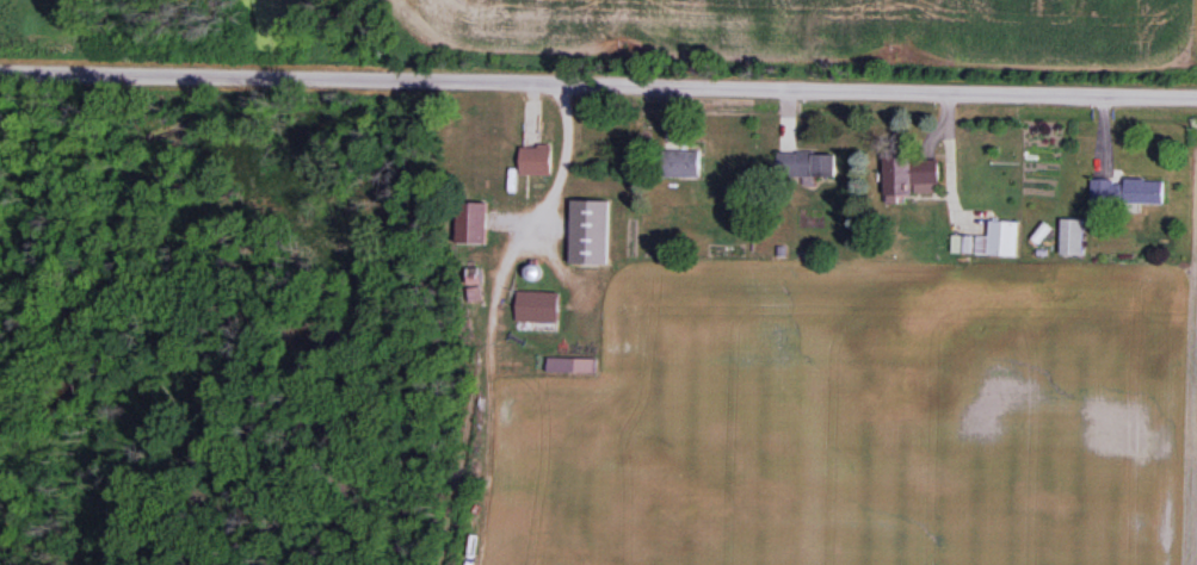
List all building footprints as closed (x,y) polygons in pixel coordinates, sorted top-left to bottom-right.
[(497,147),(497,138),(466,138),(466,170),(492,171),(492,175),(551,176),(551,147),(497,147)] [(701,177),(701,150),(661,150),(661,177),(701,177)] [(836,176),(836,152),(778,152),(778,176),(836,176)] [(885,156),(885,193),(939,193),(939,156),(885,156)] [(1091,179),(1091,203),(1165,203),(1165,179),(1091,179)] [(570,264),(609,264),(609,200),(570,200),(570,264)] [(457,242),(487,242),(487,202),(457,202),(457,242)] [(1083,218),(1061,218),(1061,255),(1083,255),(1083,218)] [(1019,221),(989,220),(988,236),(953,235),(952,254),(1018,256),(1019,221)] [(483,299),(481,287),(469,289),(470,301),(483,299)] [(517,330),(558,330),(558,292),(517,292),(517,330)]
